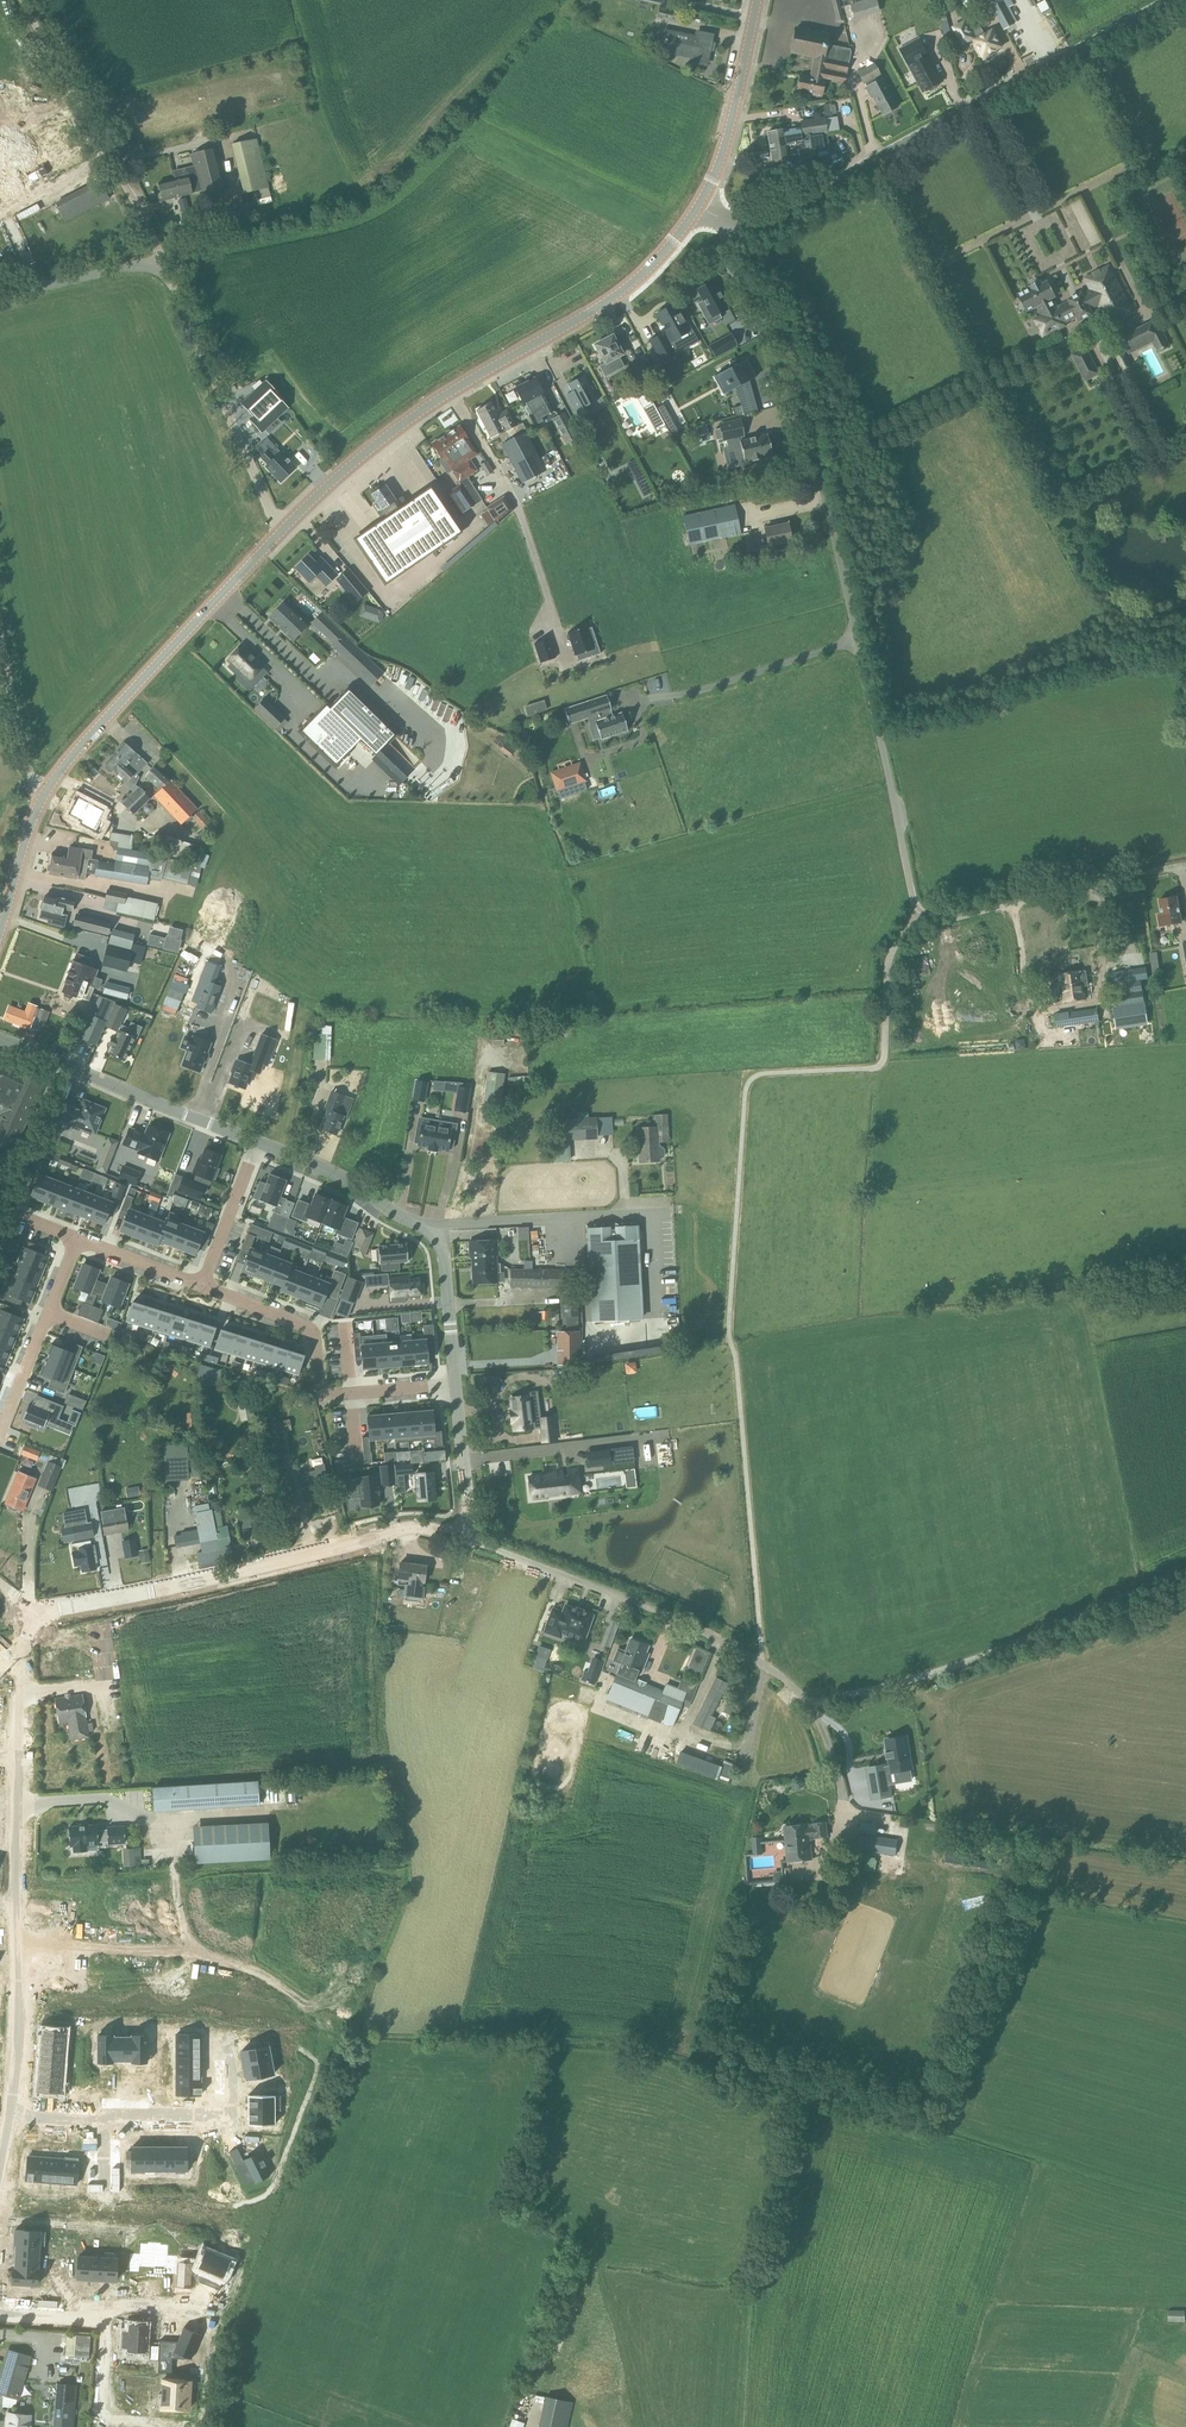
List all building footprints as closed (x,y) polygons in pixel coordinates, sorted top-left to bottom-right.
[(843,19),(839,0),(833,0),(838,21),(843,19)] [(876,11),(874,0),(860,0),(848,3),(850,16),(876,11)] [(1003,0),(998,0),(991,4),(1005,30),(1017,25),(1003,0)] [(884,15),(894,37),(906,31),(896,10),(884,15)] [(953,29),(962,46),(968,42),(970,46),(975,43),(983,58),(990,54),(991,56),(998,52),(996,50),(1002,47),(993,30),(985,34),(981,26),(970,32),(964,22),(953,29)] [(801,76),(798,91),(821,96),(824,81),(845,85),(851,51),(829,47),(830,43),(827,43),(828,36),(795,29),(790,51),(816,57),(811,78),(801,76)] [(706,65),(712,36),(697,33),(696,37),(665,30),(661,51),(692,58),(691,61),(706,65)] [(920,39),(901,49),(910,68),(911,67),(920,83),(919,83),(923,92),(927,90),(928,91),(928,90),(931,92),(936,89),(936,86),(941,84),(932,67),(927,59),(930,58),(920,39)] [(883,115),(898,107),(882,79),(883,79),(874,63),(857,72),(864,84),(865,84),(867,87),(866,88),(871,95),(872,95),(883,115)] [(837,110),(849,110),(849,101),(837,101),(837,110)] [(0,131),(0,199),(83,159),(60,111),(22,129),(19,122),(0,131)] [(825,117),(800,121),(805,153),(817,151),(815,136),(827,134),(825,117)] [(268,126),(232,134),(251,211),(284,200),(268,126)] [(769,148),(787,146),(787,141),(797,139),(795,129),(767,133),(769,148)] [(787,146),(769,148),(772,164),(773,173),(786,171),(784,162),(790,161),(790,160),(800,159),(798,148),(788,150),(787,146)] [(173,171),(175,179),(158,183),(163,201),(192,193),(192,192),(199,190),(200,196),(227,189),(217,148),(190,155),(193,166),(173,171)] [(737,189),(747,198),(755,189),(745,180),(737,189)] [(74,186),(49,193),(56,216),(103,203),(98,185),(88,188),(89,190),(76,194),(74,186)] [(1185,243),(1185,222),(1183,215),(1180,216),(1169,192),(1146,203),(1169,251),(1185,243)] [(1036,206),(1039,213),(1058,203),(1055,196),(1036,206)] [(177,200),(179,206),(188,205),(186,197),(177,200)] [(1027,311),(1039,305),(1044,314),(1041,316),(1050,334),(1062,328),(1060,325),(1078,316),(1080,321),(1093,314),(1089,307),(1098,303),(1105,317),(1121,309),(1125,317),(1134,312),(1110,265),(1085,278),(1091,290),(1083,295),(1082,293),(1069,299),(1072,304),(1059,310),(1053,298),(1057,296),(1055,293),(1058,292),(1053,283),(1050,284),(1049,281),(1042,285),(1040,281),(1029,286),(1031,288),(1018,295),(1027,311)] [(703,300),(697,303),(709,325),(722,318),(719,312),(726,308),(721,298),(722,297),(720,292),(718,293),(713,283),(698,291),(703,300)] [(663,333),(649,341),(661,363),(662,362),(662,361),(683,350),(680,343),(694,335),(698,342),(699,342),(687,320),(683,323),(675,308),(673,305),(663,310),(656,314),(667,333),(665,334),(663,333)] [(1156,319),(1120,337),(1128,353),(1136,349),(1134,344),(1152,335),(1159,351),(1169,346),(1162,330),(1156,319)] [(715,358),(738,346),(731,333),(708,346),(715,358)] [(605,364),(600,367),(606,377),(625,367),(619,356),(622,354),(612,336),(595,345),(605,364)] [(1109,344),(1124,374),(1134,369),(1118,339),(1109,344)] [(1071,353),(1085,382),(1100,375),(1086,346),(1071,353)] [(732,370),(724,373),(732,391),(737,389),(738,393),(753,387),(750,381),(757,378),(749,359),(745,361),(744,358),(729,364),(732,370)] [(642,361),(633,365),(640,378),(649,373),(642,361)] [(579,418),(593,411),(589,405),(598,400),(593,391),(597,389),(593,381),(589,383),(584,375),(568,384),(572,392),(567,394),(579,418)] [(556,413),(552,412),(544,397),(545,396),(535,378),(515,389),(524,406),(525,405),(527,409),(535,405),(538,410),(532,413),(538,424),(545,420),(546,422),(552,419),(566,446),(579,439),(565,412),(558,416),(556,413)] [(263,381),(239,404),(250,417),(247,420),(261,433),(286,407),(275,395),(276,394),(263,381)] [(666,426),(656,408),(652,399),(647,392),(637,397),(643,409),(644,409),(656,431),(657,430),(666,426)] [(756,403),(734,409),(736,417),(744,415),(744,416),(758,413),(756,403)] [(506,411),(498,416),(491,404),(484,408),(482,406),(479,408),(479,410),(477,411),(487,428),(488,428),(492,437),(499,433),(500,434),(515,425),(506,411)] [(656,408),(670,433),(672,436),(679,432),(678,431),(677,430),(668,413),(662,417),(658,408),(656,408)] [(720,429),(715,430),(717,440),(722,438),(723,441),(726,440),(728,448),(724,448),(728,468),(739,465),(738,462),(745,461),(751,459),(751,462),(763,459),(762,457),(769,455),(769,454),(772,454),(768,436),(765,436),(765,435),(748,439),(741,441),(740,437),(744,436),(740,419),(726,422),(727,427),(720,429)] [(273,435),(280,428),(275,422),(268,429),(273,435)] [(690,429),(692,437),(708,433),(706,425),(690,429)] [(270,440),(288,455),(299,442),(282,427),(270,440)] [(447,435),(472,473),(476,471),(469,460),(477,454),(460,427),(447,435)] [(525,432),(501,444),(522,484),(546,471),(525,432)] [(447,435),(432,444),(441,459),(444,458),(460,484),(468,478),(467,477),(472,473),(447,435)] [(268,450),(260,458),(267,466),(266,467),(281,482),(295,469),(289,463),(290,462),(290,461),(289,461),(287,459),(288,459),(287,459),(286,460),(280,453),(275,458),(273,456),(268,450)] [(460,484),(445,493),(459,515),(482,501),(468,478),(460,484)] [(385,486),(372,495),(380,506),(376,509),(382,517),(384,516),(385,519),(390,516),(391,515),(400,509),(395,501),(385,486)] [(383,520),(355,539),(385,584),(461,533),(431,488),(400,509),(391,515),(390,516),(385,519),(383,520)] [(495,522),(512,510),(503,496),(486,508),(488,510),(495,522)] [(741,534),(734,505),(683,516),(690,545),(741,534)] [(495,522),(488,510),(482,514),(490,527),(496,524),(495,522)] [(789,541),(791,541),(788,524),(765,529),(768,546),(771,545),(772,549),(777,549),(777,551),(786,549),(790,545),(789,541)] [(308,556),(296,568),(309,581),(306,584),(316,595),(337,576),(322,561),(317,566),(308,556)] [(368,592),(349,569),(336,579),(356,603),(368,592)] [(285,602),(269,618),(289,638),(305,622),(285,602)] [(371,608),(368,617),(379,621),(382,612),(371,608)] [(344,638),(332,626),(326,620),(320,615),(310,626),(321,637),(334,649),(344,638)] [(592,627),(588,628),(587,626),(568,633),(575,656),(585,653),(587,658),(601,654),(592,627)] [(263,662),(277,648),(260,630),(245,644),(263,662)] [(534,644),(541,663),(555,658),(549,639),(534,644)] [(527,643),(519,645),(522,655),(530,653),(527,643)] [(241,672),(255,685),(266,672),(260,667),(262,665),(241,645),(228,659),(231,663),(228,666),(238,675),(241,672)] [(294,650),(283,660),(287,664),(298,655),(294,650)] [(507,662),(515,661),(514,650),(506,651),(507,662)] [(302,652),(285,668),(293,677),(310,661),(302,652)] [(556,710),(549,675),(514,682),(521,717),(556,710)] [(274,701),(286,695),(277,679),(266,685),(274,701)] [(348,689),(330,708),(361,739),(376,754),(377,753),(395,735),(348,689)] [(595,722),(601,740),(628,731),(622,713),(610,717),(608,711),(612,710),(607,695),(564,709),(569,724),(594,716),(596,721),(595,722)] [(285,718),(265,698),(254,709),(274,729),(285,718)] [(361,739),(330,708),(326,705),(300,732),(335,766),(361,739)] [(124,743),(114,754),(138,775),(148,764),(124,743)] [(140,777),(114,754),(105,764),(118,774),(133,787),(136,784),(140,777)] [(589,789),(581,763),(550,774),(559,799),(589,789)] [(153,796),(181,825),(198,809),(170,780),(155,766),(144,776),(160,790),(153,796)] [(123,804),(134,815),(151,799),(140,787),(123,804)] [(77,801),(68,818),(80,825),(79,828),(97,838),(104,826),(98,823),(103,814),(77,801)] [(205,833),(213,826),(199,810),(191,818),(205,833)] [(134,838),(127,836),(112,833),(110,841),(125,844),(132,846),(134,838)] [(162,839),(158,857),(190,865),(195,847),(162,839)] [(87,867),(96,869),(94,876),(133,883),(133,882),(140,883),(146,883),(148,870),(140,869),(141,865),(136,864),(136,863),(115,859),(115,864),(98,861),(81,858),(82,849),(69,847),(68,855),(52,853),(50,864),(48,866),(47,871),(49,873),(49,874),(77,879),(85,880),(87,867)] [(201,859),(192,893),(213,899),(217,887),(207,885),(213,863),(201,859)] [(126,894),(108,890),(105,900),(117,902),(124,904),(125,901),(126,894)] [(62,900),(45,896),(44,902),(42,902),(41,908),(42,909),(42,911),(40,918),(49,920),(48,923),(63,927),(66,916),(61,915),(63,908),(71,911),(74,901),(63,899),(62,900)] [(1181,921),(1177,897),(1159,900),(1161,913),(1157,914),(1159,925),(1181,921)] [(117,902),(115,912),(154,921),(157,908),(125,901),(124,904),(117,902)] [(108,934),(111,923),(77,915),(74,925),(108,934)] [(150,934),(147,945),(163,948),(163,949),(178,953),(181,940),(166,936),(165,938),(150,934)] [(126,969),(130,952),(108,946),(103,963),(126,969)] [(1157,948),(1157,965),(1178,965),(1178,955),(1171,954),(1171,948),(1157,948)] [(74,961),(69,973),(79,977),(79,975),(85,977),(84,980),(87,981),(86,984),(92,986),(92,987),(94,987),(99,989),(102,980),(95,977),(98,970),(88,966),(90,959),(77,954),(74,961)] [(1145,1002),(1141,980),(1148,979),(1146,967),(1111,972),(1113,985),(1126,983),(1128,994),(1117,995),(1118,1006),(1145,1002)] [(1054,977),(1045,978),(1047,990),(1049,1004),(1053,1003),(1054,1004),(1056,1004),(1056,1003),(1059,1002),(1056,988),(1056,985),(1060,984),(1064,1002),(1085,998),(1083,987),(1088,986),(1086,971),(1081,972),(1081,971),(1059,975),(1059,978),(1055,979),(1054,977)] [(69,973),(62,992),(81,999),(86,984),(92,987),(92,986),(86,984),(87,981),(84,980),(85,977),(79,975),(79,977),(69,973)] [(127,1000),(130,988),(107,982),(103,993),(127,1000)] [(205,982),(195,1007),(210,1013),(219,987),(205,982)] [(116,1031),(126,1009),(115,1004),(105,1026),(116,1031)] [(1145,1005),(1114,1010),(1117,1027),(1135,1024),(1135,1025),(1148,1024),(1145,1005)] [(43,1026),(49,1011),(41,1008),(35,1023),(43,1026)] [(1069,1013),(1055,1015),(1056,1029),(1071,1026),(1099,1022),(1097,1008),(1069,1013)] [(96,1044),(109,1015),(94,1009),(81,1038),(96,1044)] [(311,1061),(354,1061),(353,1022),(318,1023),(318,1033),(311,1033),(311,1061)] [(112,1047),(109,1054),(124,1060),(128,1052),(130,1053),(138,1035),(128,1031),(129,1028),(128,1028),(122,1025),(116,1039),(115,1038),(111,1046),(112,1047)] [(526,1030),(526,1042),(537,1041),(537,1029),(526,1030)] [(234,1073),(230,1083),(244,1088),(247,1082),(250,1084),(254,1071),(259,1073),(262,1064),(268,1066),(277,1041),(261,1035),(250,1065),(237,1060),(232,1073),(234,1073)] [(503,1046),(504,1035),(493,1035),(492,1046),(503,1046)] [(185,1036),(181,1047),(188,1050),(182,1065),(200,1072),(203,1062),(207,1053),(211,1043),(193,1037),(192,1039),(185,1036)] [(8,1162),(44,1084),(20,1072),(20,1073),(0,1064),(0,1158),(8,1162)] [(498,1124),(504,1074),(487,1072),(484,1123),(498,1124)] [(437,1107),(446,1108),(447,1081),(439,1080),(437,1107)] [(424,1102),(428,1083),(416,1081),(413,1100),(424,1102)] [(466,1112),(470,1089),(458,1087),(454,1110),(466,1112)] [(346,1118),(354,1099),(331,1090),(323,1110),(328,1111),(321,1129),(336,1135),(343,1117),(346,1118)] [(57,1118),(83,1128),(83,1132),(88,1133),(91,1131),(95,1133),(104,1110),(84,1101),(82,1105),(79,1108),(79,1109),(63,1103),(57,1118)] [(656,1127),(668,1127),(667,1114),(655,1114),(656,1127)] [(423,1118),(422,1123),(418,1122),(414,1143),(419,1143),(418,1146),(428,1147),(428,1149),(437,1151),(438,1149),(448,1151),(448,1148),(452,1149),(457,1124),(423,1118)] [(566,1120),(567,1137),(596,1135),(595,1118),(566,1120)] [(158,1161),(169,1134),(149,1126),(145,1135),(130,1129),(124,1145),(139,1151),(138,1153),(158,1161)] [(662,1149),(658,1145),(657,1128),(638,1129),(640,1162),(659,1161),(659,1159),(663,1155),(662,1149)] [(199,1159),(193,1174),(211,1181),(212,1178),(215,1179),(219,1169),(216,1168),(222,1155),(206,1149),(202,1160),(199,1159)] [(43,1202),(54,1174),(53,1174),(51,1179),(39,1175),(44,1162),(37,1160),(31,1175),(38,1177),(30,1197),(43,1202)] [(135,1187),(141,1173),(122,1165),(117,1179),(135,1187)] [(55,1205),(65,1179),(54,1174),(43,1202),(44,1201),(55,1205)] [(277,1177),(269,1174),(266,1184),(259,1181),(253,1198),(275,1206),(273,1212),(280,1215),(287,1199),(281,1197),(287,1181),(284,1180),(285,1178),(278,1175),(277,1177)] [(194,1181),(183,1177),(178,1191),(200,1200),(205,1188),(193,1184),(194,1181)] [(67,1210),(77,1183),(65,1179),(55,1205),(67,1210)] [(78,1214),(87,1193),(76,1189),(78,1184),(77,1183),(67,1210),(78,1214)] [(122,1203),(128,1188),(118,1184),(112,1199),(122,1203)] [(90,1219),(98,1198),(87,1193),(78,1214),(90,1219)] [(133,1237),(141,1214),(129,1210),(134,1197),(127,1194),(121,1209),(128,1212),(120,1232),(133,1237)] [(323,1223),(332,1198),(323,1195),(322,1197),(316,1194),(311,1206),(298,1201),(292,1216),(306,1221),(308,1217),(323,1223)] [(103,1225),(112,1203),(98,1198),(90,1219),(91,1219),(90,1220),(103,1225)] [(341,1204),(341,1202),(332,1198),(323,1223),(337,1228),(335,1233),(351,1239),(357,1223),(342,1217),(346,1206),(341,1204)] [(157,1245),(167,1219),(170,1211),(165,1223),(153,1219),(145,1240),(157,1245)] [(171,1245),(180,1221),(181,1218),(174,1215),(175,1213),(170,1211),(167,1219),(157,1245),(158,1245),(159,1240),(171,1245)] [(145,1240),(153,1219),(141,1214),(133,1237),(134,1236),(145,1240)] [(182,1251),(192,1226),(180,1221),(171,1245),(182,1249),(182,1251)] [(193,1226),(192,1226),(182,1251),(195,1256),(202,1237),(209,1240),(215,1224),(207,1221),(203,1233),(192,1229),(193,1226)] [(594,1321),(641,1319),(636,1226),(617,1227),(617,1225),(608,1225),(608,1227),(589,1228),(594,1321)] [(497,1241),(503,1240),(503,1247),(511,1247),(510,1232),(512,1232),(512,1229),(496,1230),(497,1241)] [(255,1277),(264,1254),(250,1249),(255,1236),(248,1233),(242,1248),(249,1251),(241,1272),(255,1277)] [(471,1257),(471,1262),(496,1260),(496,1255),(497,1255),(497,1240),(468,1242),(469,1257),(471,1257)] [(15,1263),(19,1265),(41,1274),(48,1257),(41,1254),(44,1248),(29,1242),(26,1248),(24,1248),(18,1264),(15,1263)] [(406,1244),(378,1247),(379,1264),(382,1263),(382,1270),(399,1269),(398,1262),(408,1261),(406,1244)] [(269,1280),(279,1257),(278,1256),(277,1259),(264,1254),(255,1277),(256,1277),(256,1275),(269,1280)] [(281,1290),(292,1262),(279,1257),(269,1280),(282,1285),(280,1290),(281,1290)] [(500,1263),(496,1263),(496,1260),(471,1262),(473,1284),(498,1282),(497,1273),(500,1272),(500,1263)] [(222,1270),(228,1275),(234,1267),(228,1262),(222,1270)] [(294,1295),(302,1274),(289,1269),(292,1262),(281,1290),(294,1295)] [(36,1286),(41,1274),(19,1265),(15,1263),(10,1275),(8,1274),(7,1274),(36,1286)] [(97,1295),(102,1282),(95,1279),(99,1270),(84,1264),(74,1287),(90,1293),(97,1295)] [(535,1288),(536,1270),(510,1269),(510,1288),(535,1288)] [(321,1308),(329,1287),(340,1291),(346,1274),(335,1270),(331,1278),(326,1276),(324,1282),(316,1279),(307,1302),(321,1308)] [(565,1329),(578,1328),(577,1301),(576,1288),(569,1287),(569,1274),(562,1273),(562,1270),(536,1270),(535,1288),(564,1289),(565,1329)] [(36,1286),(7,1274),(0,1292),(0,1298),(20,1306),(23,1300),(30,1302),(36,1286)] [(307,1302),(316,1279),(302,1274),(294,1295),(307,1300),(306,1302),(307,1302)] [(420,1297),(419,1279),(409,1280),(409,1277),(390,1278),(390,1281),(388,1281),(387,1274),(366,1276),(367,1286),(390,1284),(392,1302),(406,1301),(405,1298),(420,1297)] [(109,1284),(102,1282),(97,1295),(103,1298),(102,1301),(119,1307),(128,1284),(112,1277),(109,1284)] [(348,1278),(341,1297),(353,1302),(361,1283),(348,1278)] [(141,1325),(149,1300),(144,1298),(142,1305),(132,1302),(127,1321),(141,1325)] [(155,1329),(160,1311),(151,1308),(153,1301),(149,1300),(141,1325),(155,1329)] [(88,1319),(93,1306),(82,1302),(77,1315),(88,1319)] [(23,1319),(10,1314),(12,1307),(2,1303),(0,1308),(0,1329),(16,1336),(23,1319)] [(103,1310),(93,1306),(88,1319),(98,1323),(103,1310)] [(168,1334),(176,1308),(171,1307),(169,1314),(160,1311),(155,1329),(168,1334)] [(182,1338),(188,1319),(178,1317),(180,1310),(176,1308),(168,1334),(182,1338)] [(245,1313),(243,1320),(250,1322),(254,1311),(247,1308),(245,1313)] [(410,1313),(401,1314),(402,1323),(411,1322),(410,1313)] [(195,1342),(203,1317),(199,1315),(197,1322),(188,1319),(182,1338),(195,1342)] [(655,1328),(662,1327),(660,1316),(653,1317),(655,1328)] [(119,1333),(122,1323),(106,1317),(103,1325),(112,1329),(112,1330),(114,1331),(119,1333)] [(209,1347),(215,1328),(206,1325),(208,1318),(203,1317),(195,1342),(209,1347)] [(425,1340),(413,1341),(415,1365),(430,1364),(429,1355),(427,1355),(426,1343),(434,1342),(433,1325),(424,1326),(425,1340)] [(229,1353),(237,1327),(233,1326),(231,1333),(221,1330),(215,1348),(229,1353)] [(243,1357),(249,1338),(240,1335),(242,1329),(237,1327),(229,1353),(243,1357)] [(0,1329),(0,1343),(11,1348),(16,1336),(0,1329)] [(558,1368),(581,1368),(581,1367),(581,1364),(580,1331),(557,1331),(558,1368)] [(377,1369),(374,1345),(361,1346),(360,1332),(353,1333),(354,1349),(361,1348),(363,1370),(377,1369)] [(257,1361),(264,1336),(260,1334),(258,1341),(249,1338),(243,1357),(257,1361)] [(270,1365),(276,1347),(267,1344),(269,1337),(264,1336),(257,1361),(270,1365)] [(82,1347),(66,1341),(63,1350),(52,1345),(47,1359),(73,1370),(82,1347)] [(415,1365),(413,1341),(400,1342),(402,1365),(409,1364),(409,1363),(414,1362),(414,1365),(415,1365)] [(402,1365),(400,1342),(387,1343),(389,1366),(397,1365),(397,1364),(401,1364),(401,1365),(402,1365)] [(11,1348),(0,1343),(0,1363),(5,1365),(11,1348)] [(284,1370),(292,1344),(287,1343),(285,1350),(276,1347),(270,1365),(269,1368),(283,1372),(284,1370)] [(389,1366),(387,1343),(374,1345),(377,1369),(377,1366),(382,1365),(382,1367),(389,1366)] [(298,1374),(304,1355),(294,1353),(296,1346),(292,1344),(284,1370),(298,1374)] [(64,1393),(73,1370),(47,1359),(41,1373),(43,1374),(42,1376),(51,1380),(49,1387),(64,1393)] [(626,1373),(636,1372),(635,1362),(625,1363),(626,1373)] [(513,1410),(510,1411),(512,1422),(514,1422),(515,1430),(541,1427),(543,1442),(557,1440),(554,1417),(540,1418),(540,1421),(532,1422),(530,1406),(539,1405),(537,1392),(523,1393),(524,1396),(511,1398),(513,1410)] [(59,1419),(64,1406),(50,1401),(47,1408),(35,1404),(34,1407),(31,1406),(29,1405),(23,1419),(26,1420),(25,1423),(36,1428),(38,1425),(44,1427),(46,1424),(55,1428),(59,1419)] [(435,1419),(434,1410),(419,1411),(422,1441),(434,1439),(435,1447),(443,1446),(442,1430),(434,1431),(433,1419),(435,1419)] [(75,1427),(80,1414),(72,1411),(67,1422),(67,1423),(73,1426),(75,1427)] [(422,1441),(419,1411),(419,1412),(412,1413),(412,1414),(407,1415),(409,1442),(422,1441)] [(186,1434),(196,1434),(196,1412),(186,1412),(186,1434)] [(383,1438),(381,1414),(367,1415),(369,1437),(362,1437),(364,1453),(371,1453),(370,1439),(383,1438)] [(396,1443),(394,1415),(386,1415),(386,1417),(382,1417),(381,1414),(383,1438),(395,1437),(395,1443),(396,1443)] [(409,1442),(407,1415),(401,1415),(401,1414),(394,1415),(396,1443),(409,1442)] [(285,1459),(282,1443),(266,1447),(265,1440),(260,1440),(262,1450),(267,1450),(269,1462),(285,1459)] [(232,1459),(235,1448),(219,1445),(217,1455),(232,1459)] [(34,1459),(36,1449),(18,1446),(16,1455),(34,1459)] [(593,1451),(586,1451),(587,1461),(588,1468),(628,1463),(634,1462),(633,1446),(626,1446),(593,1451)] [(424,1462),(446,1460),(445,1456),(445,1450),(423,1452),(424,1462)] [(50,1491),(60,1467),(46,1461),(37,1485),(50,1491)] [(544,1475),(529,1477),(531,1499),(548,1497),(547,1495),(560,1493),(561,1495),(567,1494),(567,1496),(582,1494),(579,1467),(559,1469),(558,1463),(542,1464),(544,1475)] [(324,1464),(315,1466),(316,1471),(308,1473),(310,1483),(328,1479),(324,1464)] [(413,1464),(395,1466),(396,1477),(414,1475),(413,1464)] [(394,1465),(380,1466),(382,1485),(395,1484),(396,1484),(395,1465),(394,1465)] [(626,1488),(636,1487),(634,1469),(624,1470),(626,1488)] [(69,1479),(69,1470),(61,1470),(62,1480),(69,1479)] [(23,1510),(36,1479),(18,1472),(5,1503),(23,1510)] [(434,1482),(434,1473),(423,1474),(423,1472),(422,1472),(422,1474),(416,1475),(418,1491),(416,1491),(416,1492),(417,1492),(418,1501),(426,1500),(426,1502),(427,1501),(427,1500),(436,1499),(434,1483),(436,1483),(436,1482),(434,1482)] [(379,1505),(377,1477),(370,1477),(362,1478),(359,1478),(359,1479),(360,1486),(351,1487),(352,1498),(351,1498),(351,1499),(361,1498),(361,1506),(379,1505)] [(126,1498),(140,1496),(138,1486),(125,1489),(126,1498)] [(124,1507),(101,1511),(102,1520),(105,1535),(128,1530),(125,1515),(124,1507)] [(174,1536),(175,1541),(176,1547),(190,1545),(190,1544),(200,1542),(202,1553),(198,1553),(200,1564),(221,1560),(219,1549),(211,1512),(211,1510),(194,1513),(198,1532),(188,1534),(188,1531),(184,1532),(184,1535),(174,1536)] [(212,1511),(211,1512),(219,1549),(221,1560),(233,1558),(227,1526),(222,1527),(219,1510),(212,1511)] [(94,1537),(91,1523),(87,1523),(86,1518),(78,1519),(77,1511),(64,1513),(67,1528),(72,1527),(74,1541),(94,1537)] [(242,1529),(258,1526),(255,1513),(239,1516),(242,1529)] [(502,1518),(498,1528),(512,1533),(516,1523),(502,1518)] [(528,1539),(542,1545),(546,1535),(532,1530),(528,1539)] [(125,1558),(138,1555),(135,1539),(122,1541),(125,1558)] [(530,1553),(531,1541),(517,1540),(516,1552),(530,1553)] [(82,1572),(96,1569),(91,1541),(71,1544),(74,1565),(81,1564),(82,1572)] [(37,1563),(53,1562),(52,1553),(36,1554),(37,1563)] [(400,1563),(397,1585),(406,1586),(404,1597),(422,1599),(426,1567),(400,1563)] [(553,1609),(545,1631),(561,1637),(562,1633),(583,1640),(592,1616),(582,1612),(583,1610),(582,1610),(582,1611),(576,1609),(577,1608),(576,1607),(575,1609),(565,1606),(563,1613),(553,1609)] [(621,1617),(638,1627),(639,1625),(651,1632),(656,1624),(644,1617),(642,1619),(625,1609),(621,1617)] [(610,1647),(620,1622),(613,1620),(604,1645),(610,1647)] [(609,1691),(606,1699),(648,1717),(672,1727),(676,1718),(677,1718),(687,1693),(666,1684),(664,1691),(635,1679),(638,1671),(641,1672),(645,1660),(643,1659),(648,1647),(630,1640),(626,1651),(617,1648),(612,1661),(620,1664),(617,1672),(609,1691)] [(695,1672),(701,1650),(685,1645),(678,1667),(695,1672)] [(551,1650),(539,1646),(535,1656),(537,1657),(533,1668),(542,1671),(546,1660),(547,1660),(551,1650)] [(717,1703),(727,1684),(716,1678),(706,1698),(707,1698),(705,1702),(713,1706),(715,1702),(717,1703)] [(717,1703),(702,1731),(719,1740),(731,1717),(751,1727),(769,1693),(746,1681),(731,1710),(717,1703)] [(61,1709),(56,1710),(58,1721),(60,1720),(63,1739),(82,1736),(78,1717),(81,1716),(78,1703),(76,1703),(74,1690),(58,1693),(61,1709)] [(150,1726),(161,1724),(159,1715),(148,1717),(150,1726)] [(124,1717),(126,1730),(132,1729),(130,1716),(124,1717)] [(888,1752),(886,1752),(886,1753),(887,1753),(888,1758),(887,1758),(887,1759),(889,1758),(890,1765),(886,1766),(888,1774),(899,1772),(900,1777),(911,1775),(910,1768),(911,1768),(912,1767),(907,1737),(886,1740),(888,1752)] [(886,1766),(867,1769),(872,1797),(891,1794),(889,1785),(889,1784),(888,1774),(886,1766)] [(258,1781),(153,1787),(155,1811),(259,1805),(258,1781)] [(777,1798),(782,1788),(772,1783),(767,1792),(777,1798)] [(74,1802),(74,1824),(84,1824),(84,1802),(74,1802)] [(54,1816),(67,1817),(67,1807),(54,1807),(54,1816)] [(876,1835),(878,1827),(878,1824),(861,1822),(859,1833),(876,1835)] [(815,1838),(827,1837),(826,1823),(814,1824),(814,1825),(809,1825),(784,1827),(788,1862),(813,1858),(810,1838),(815,1838)] [(79,1827),(69,1827),(70,1846),(74,1845),(74,1852),(86,1851),(86,1845),(98,1844),(98,1842),(108,1841),(108,1843),(125,1842),(124,1826),(107,1828),(107,1829),(98,1830),(97,1825),(84,1826),(84,1825),(79,1825),(79,1827)] [(248,1866),(247,1828),(185,1830),(187,1868),(248,1866)] [(898,1840),(897,1840),(876,1837),(860,1835),(857,1850),(896,1856),(898,1840)] [(753,1856),(763,1854),(762,1836),(751,1838),(753,1856)] [(42,2030),(42,2040),(64,2042),(65,2031),(42,2030)] [(177,2034),(177,2048),(201,2048),(201,2034),(177,2034)] [(98,2035),(98,2062),(112,2062),(112,2037),(113,2037),(113,2035),(98,2035)] [(132,2060),(132,2062),(147,2062),(147,2035),(132,2035),(132,2037),(133,2037),(133,2060),(132,2060)] [(112,2062),(112,2065),(123,2065),(123,2060),(122,2037),(113,2037),(112,2037),(112,2062)] [(122,2037),(123,2060),(132,2060),(133,2060),(133,2037),(132,2037),(122,2037)] [(42,2040),(41,2050),(64,2052),(64,2042),(42,2040)] [(242,2053),(240,2053),(242,2065),(271,2060),(268,2045),(242,2050),(242,2053)] [(177,2048),(177,2058),(201,2058),(201,2048),(177,2048)] [(41,2050),(40,2060),(63,2062),(64,2052),(41,2050)] [(177,2067),(177,2068),(201,2068),(201,2067),(201,2058),(177,2058),(177,2067)] [(40,2060),(39,2070),(62,2072),(63,2062),(40,2060)] [(271,2060),(242,2065),(245,2077),(247,2077),(247,2079),(264,2076),(266,2083),(280,2080),(279,2073),(273,2074),(271,2060)] [(177,2068),(177,2078),(201,2078),(201,2068),(177,2068)] [(39,2070),(38,2080),(61,2082),(62,2072),(39,2070)] [(169,2078),(169,2095),(170,2095),(170,2103),(186,2103),(186,2095),(201,2095),(201,2094),(202,2094),(202,2093),(201,2093),(201,2088),(202,2088),(202,2087),(201,2087),(201,2078),(177,2078),(169,2078)] [(38,2080),(38,2091),(60,2092),(61,2082),(38,2080)] [(248,2095),(248,2110),(275,2110),(281,2110),(281,2096),(283,2096),(283,2086),(265,2086),(265,2095),(248,2095)] [(248,2110),(248,2124),(275,2124),(275,2110),(248,2110)] [(237,2144),(228,2149),(244,2179),(252,2175),(253,2177),(269,2169),(257,2146),(242,2154),(237,2144)] [(126,2152),(126,2165),(131,2165),(131,2173),(144,2173),(144,2147),(131,2147),(131,2152),(126,2152)] [(144,2147),(144,2173),(154,2173),(154,2147),(144,2147)] [(154,2147),(154,2173),(155,2173),(164,2173),(164,2170),(164,2147),(154,2147)] [(164,2147),(164,2170),(164,2173),(164,2177),(174,2177),(174,2173),(174,2170),(174,2147),(164,2147)] [(174,2170),(174,2173),(187,2173),(187,2147),(174,2147),(174,2170)] [(28,2156),(26,2180),(27,2180),(27,2181),(28,2181),(28,2180),(32,2181),(32,2182),(33,2182),(33,2181),(43,2181),(45,2158),(28,2156)] [(65,2159),(63,2183),(77,2184),(79,2158),(64,2156),(64,2159),(65,2159)] [(45,2158),(43,2181),(53,2182),(55,2158),(45,2158)] [(55,2158),(53,2182),(63,2183),(65,2159),(64,2159),(55,2158)] [(14,2231),(14,2245),(16,2246),(38,2247),(39,2232),(14,2231)] [(130,2253),(129,2271),(140,2272),(140,2267),(153,2267),(154,2242),(148,2242),(147,2243),(140,2243),(140,2253),(130,2253)] [(154,2242),(153,2267),(166,2268),(166,2273),(171,2274),(177,2274),(178,2255),(168,2255),(169,2244),(161,2244),(161,2243),(154,2242)] [(16,2246),(15,2258),(38,2259),(38,2247),(16,2246)] [(200,2268),(195,2280),(219,2289),(230,2261),(204,2250),(197,2267),(200,2268)] [(69,2251),(69,2266),(76,2266),(75,2280),(89,2281),(90,2256),(78,2255),(78,2251),(69,2251)] [(90,2256),(89,2281),(102,2281),(103,2257),(103,2254),(90,2253),(90,2256)] [(103,2257),(102,2281),(115,2282),(115,2269),(123,2269),(123,2254),(116,2254),(116,2257),(103,2257)] [(15,2258),(14,2271),(37,2272),(38,2259),(15,2258)] [(178,2261),(176,2287),(191,2287),(192,2262),(178,2261)] [(12,2270),(11,2285),(29,2286),(29,2294),(44,2294),(44,2286),(37,2285),(37,2272),(14,2271),(12,2270)] [(124,2333),(123,2347),(129,2347),(129,2353),(145,2354),(146,2325),(130,2324),(130,2333),(124,2333)] [(159,2360),(158,2372),(172,2373),(172,2358),(188,2359),(188,2358),(191,2359),(201,2335),(184,2327),(178,2342),(160,2341),(159,2345),(159,2360)] [(76,2345),(86,2346),(87,2336),(77,2335),(76,2345)] [(159,2360),(159,2345),(150,2345),(149,2360),(159,2360)] [(0,2374),(0,2394),(18,2399),(31,2356),(7,2349),(0,2374)] [(161,2378),(160,2393),(188,2395),(188,2388),(187,2387),(187,2380),(161,2378)] [(53,2426),(74,2426),(76,2406),(75,2406),(77,2385),(57,2384),(55,2404),(53,2426)] [(160,2393),(159,2409),(186,2410),(186,2403),(187,2403),(188,2395),(160,2393)] [(545,2396),(538,2426),(567,2426),(573,2402),(545,2396)] [(31,2415),(7,2413),(6,2426),(30,2426),(31,2415)] [(524,2422),(514,2418),(510,2426),(522,2426),(524,2422)]
